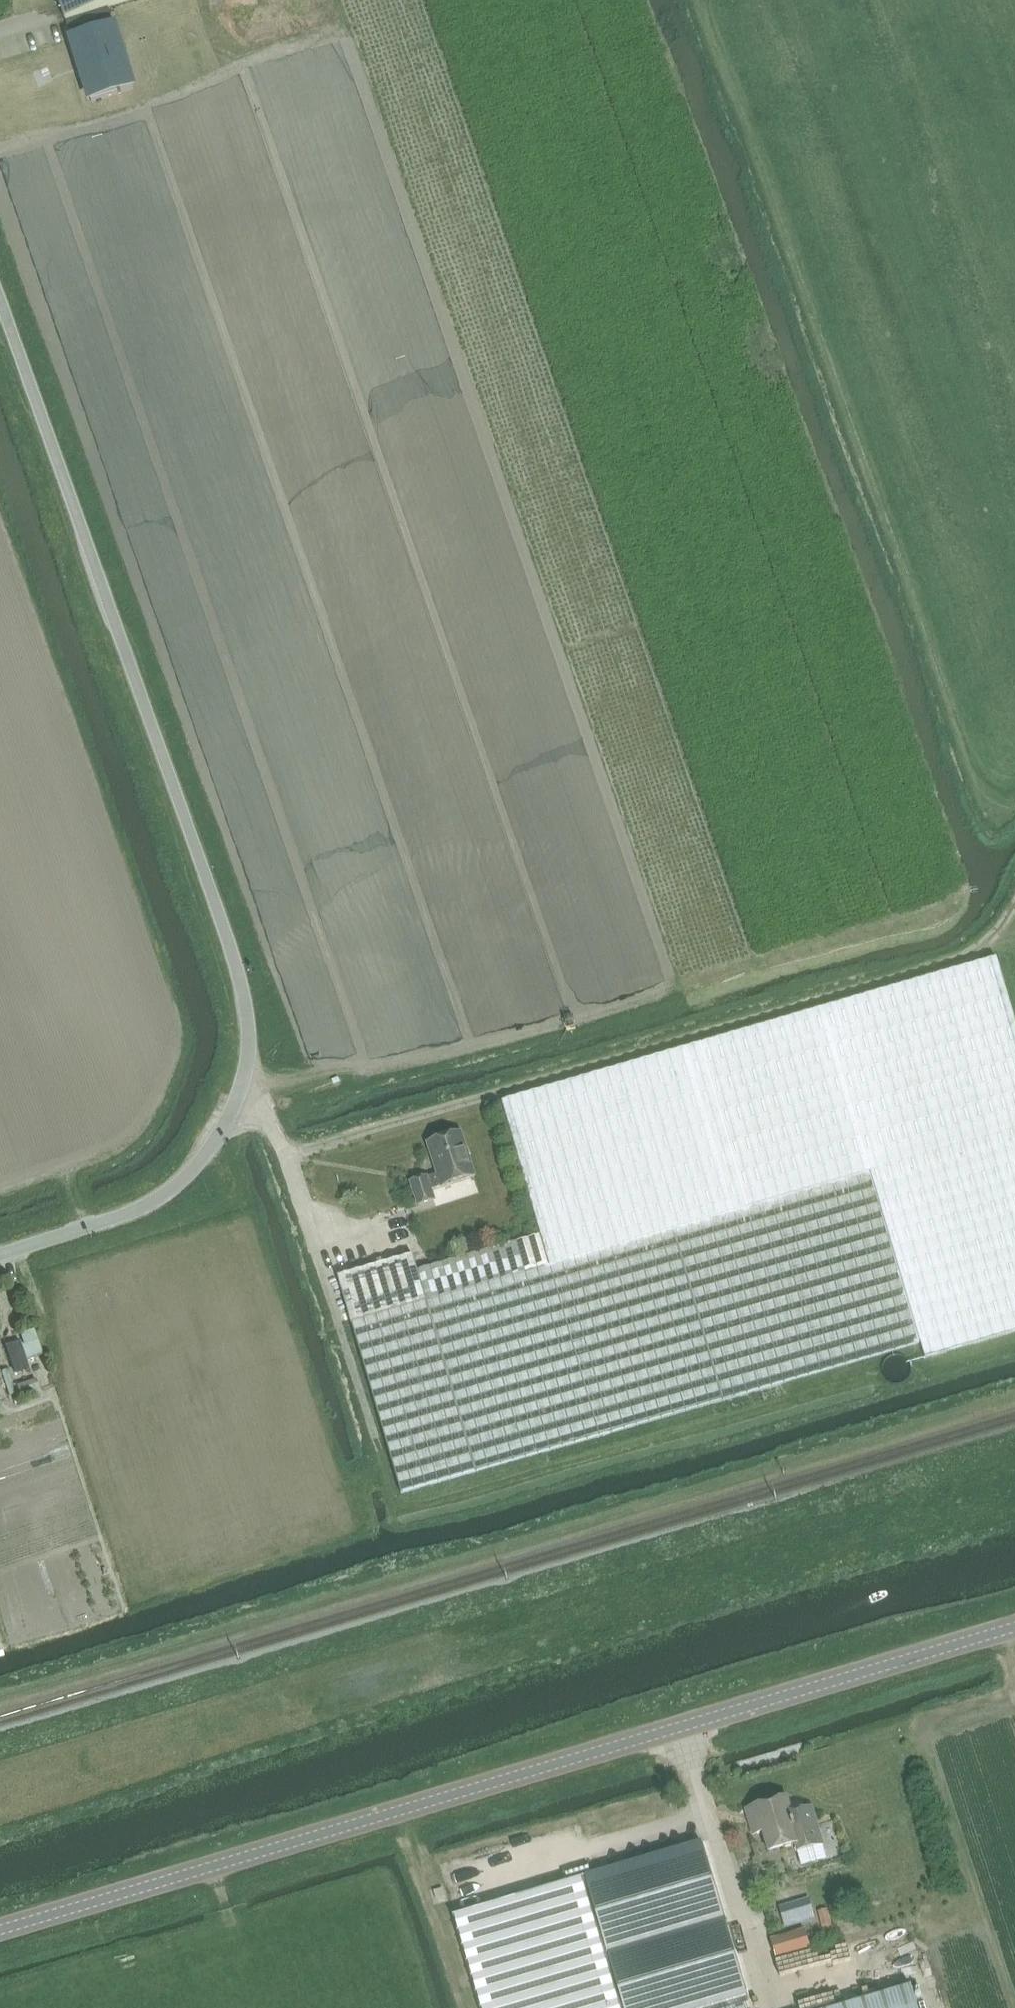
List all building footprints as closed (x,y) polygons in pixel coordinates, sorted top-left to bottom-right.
[(67,17),(123,0),(62,0),(67,17)] [(115,24),(73,37),(92,100),(134,87),(115,24)] [(502,1103),(541,1235),(550,1267),(748,1209),(871,1173),(1014,1132),(1014,1022),(997,960),(502,1103)] [(871,1173),(921,1344),(925,1359),(1014,1333),(1014,1132),(871,1173)] [(413,1182),(420,1205),(436,1200),(432,1191),(476,1176),(462,1133),(430,1144),(440,1174),(428,1178),(428,1177),(413,1182)] [(517,1242),(411,1272),(475,1473),(908,1348),(921,1344),(871,1173),(748,1209),(550,1267),(541,1235),(517,1242)] [(406,1257),(333,1280),(403,1494),(475,1473),(411,1272),(406,1257)] [(6,1346),(15,1374),(29,1370),(26,1360),(42,1355),(34,1329),(21,1333),(24,1343),(20,1345),(19,1342),(6,1346)] [(885,1363),(883,1368),(883,1372),(884,1377),(887,1381),(891,1384),(895,1386),(900,1385),(905,1384),(908,1381),(911,1377),(912,1372),(912,1367),(910,1363),(906,1359),(902,1357),(897,1356),(893,1357),(888,1360),(885,1363)] [(4,1401),(13,1399),(7,1369),(0,1370),(0,1384),(4,1401)] [(16,1385),(19,1396),(39,1390),(35,1379),(16,1385)] [(788,1798),(746,1810),(754,1835),(764,1832),(770,1852),(796,1845),(798,1852),(824,1844),(813,1808),(792,1814),(788,1798)] [(586,1879),(624,2007),(712,2007),(748,1997),(702,1844),(586,1879)] [(455,1917),(482,2007),(624,2007),(586,1879),(586,1878),(455,1917)] [(799,1902),(805,1922),(814,1919),(808,1899),(799,1902)] [(773,1939),(779,1959),(810,1950),(804,1930),(773,1939)] [(912,1987),(844,2007),(918,2007),(912,1987)]
